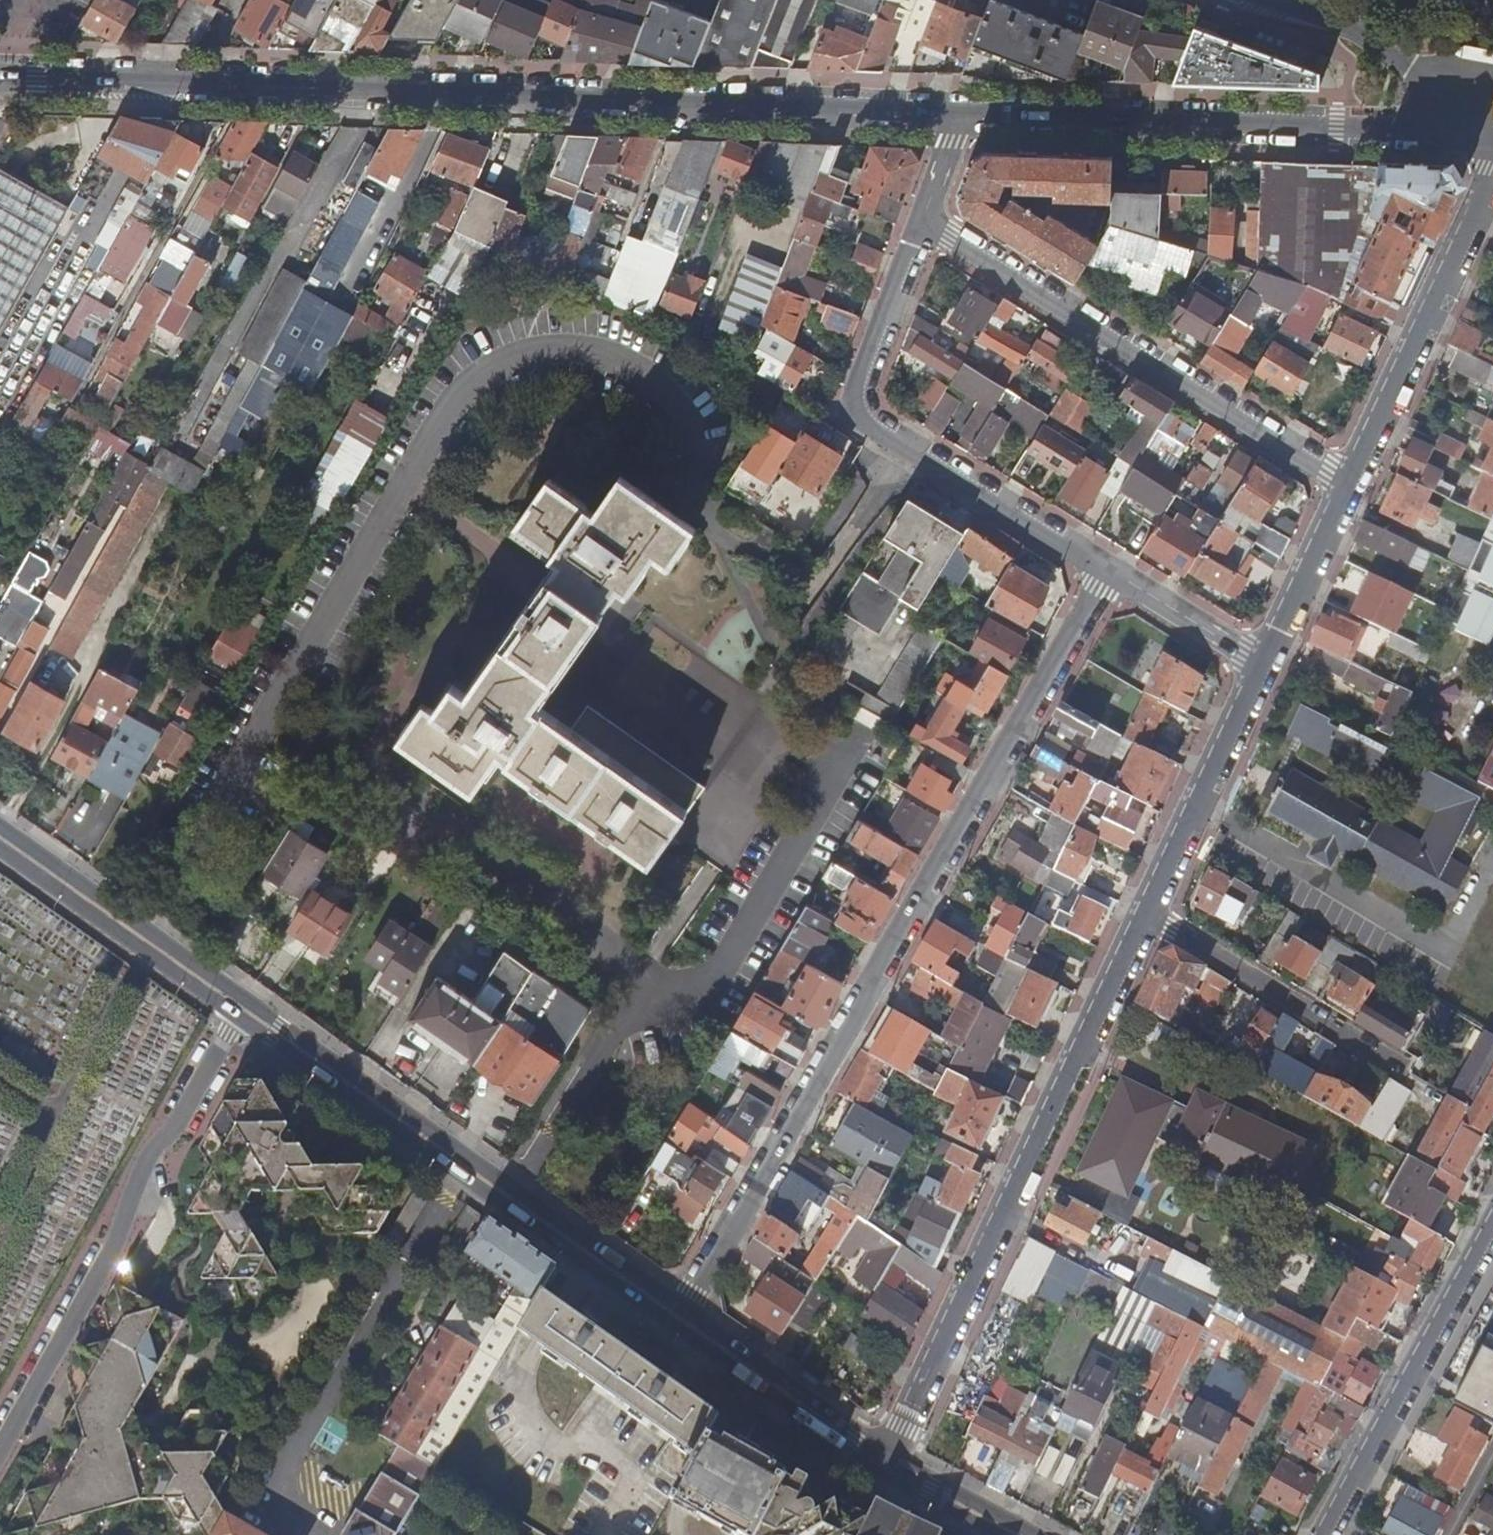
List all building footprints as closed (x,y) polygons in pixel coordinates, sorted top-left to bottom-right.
[(80,28),(96,0),(94,0),(92,4),(71,41),(73,42),(80,28)] [(117,43),(136,10),(126,4),(119,0),(96,0),(80,28),(88,33),(91,27),(117,43)] [(136,10),(142,0),(128,0),(126,4),(136,10)] [(179,17),(188,0),(149,0),(179,17)] [(194,46),(217,8),(212,5),(215,0),(188,0),(179,17),(162,45),(194,46)] [(271,47),(293,8),(277,0),(250,0),(234,28),(271,47)] [(333,11),(339,0),(297,0),(294,6),(298,8),(308,14),(315,1),(333,11)] [(350,53),(377,4),(379,0),(339,0),(333,11),(312,48),(310,51),(350,53)] [(459,0),(411,0),(392,34),(381,54),(410,55),(420,38),(438,39),(450,16),(459,0)] [(450,16),(456,19),(453,26),(483,39),(494,14),(483,8),(487,0),(459,0),(450,16)] [(548,13),(540,32),(568,44),(585,0),(553,0),(548,13)] [(568,44),(562,60),(629,62),(650,6),(627,0),(585,0),(568,44)] [(629,62),(695,65),(712,22),(653,0),(650,6),(629,62)] [(695,65),(752,67),(759,48),(778,0),(721,0),(712,22),(695,65)] [(759,48),(794,61),(818,0),(778,0),(759,48)] [(883,4),(899,9),(901,2),(895,0),(884,0),(883,4)] [(935,0),(904,0),(903,3),(901,2),(899,9),(893,24),(900,26),(924,35),(932,13),(935,5),(936,2),(937,1),(935,0)] [(1001,0),(991,0),(983,19),(968,58),(962,75),(1066,79),(1077,51),(1079,46),(1084,32),(1001,0)] [(1103,0),(1097,0),(1096,2),(1143,20),(1144,16),(1103,0)] [(284,33),(312,48),(333,11),(315,1),(308,14),(298,8),(284,33)] [(540,32),(548,13),(542,11),(540,17),(528,12),(523,9),(506,2),(487,41),(529,59),(540,32)] [(953,8),(936,2),(935,5),(932,13),(948,19),(953,8)] [(1141,26),(1142,22),(1143,20),(1096,2),(1084,32),(1079,46),(1126,64),(1141,26)] [(350,53),(381,54),(392,34),(383,29),(392,12),(377,4),(350,53)] [(865,50),(858,71),(882,71),(900,26),(893,24),(899,9),(883,4),(865,50)] [(924,35),(922,40),(968,58),(983,19),(953,8),(948,19),(932,13),(924,35)] [(1126,64),(1126,81),(1151,82),(1151,76),(1155,76),(1157,53),(1183,56),(1192,33),(1141,26),(1126,64)] [(1183,56),(1173,83),(1273,87),(1274,57),(1194,27),(1192,33),(1183,56)] [(822,35),(810,69),(858,71),(865,50),(822,35)] [(1079,46),(1077,51),(1124,69),(1126,64),(1079,46)] [(759,48),(752,67),(790,68),(794,61),(759,48)] [(1320,74),(1274,57),(1273,87),(1319,89),(1320,74)] [(183,121),(122,118),(81,190),(99,200),(119,166),(148,183),(175,135),(183,121)] [(270,124),(235,123),(217,158),(250,161),(253,155),(270,124)] [(398,188),(424,130),(391,129),(380,148),(368,172),(398,188)] [(475,186),(490,151),(449,134),(431,170),(475,186)] [(600,136),(569,134),(548,188),(575,199),(600,136)] [(175,135),(148,183),(141,197),(123,229),(109,253),(115,257),(120,249),(126,253),(143,223),(151,228),(158,215),(149,210),(169,175),(175,178),(181,166),(193,173),(205,151),(175,135)] [(553,257),(546,274),(598,298),(606,278),(589,272),(586,279),(569,273),(581,244),(594,210),(611,163),(615,164),(626,137),(600,136),(575,199),(553,257)] [(660,138),(634,137),(618,173),(637,182),(635,187),(640,189),(660,138)] [(630,229),(602,300),(652,323),(723,142),(686,139),(648,236),(630,229)] [(740,143),(730,140),(727,147),(737,151),(740,143)] [(359,188),(368,172),(380,148),(368,141),(347,182),(359,188)] [(778,142),(761,141),(758,150),(746,180),(744,185),(760,190),(778,142)] [(830,144),(778,142),(760,190),(806,208),(813,191),(830,144)] [(737,151),(727,147),(721,162),(731,166),(728,173),(746,180),(758,150),(740,143),(737,151)] [(842,145),(830,144),(813,191),(834,199),(843,202),(850,181),(839,177),(832,174),(835,167),(842,145)] [(866,211),(897,223),(920,160),(912,147),(872,146),(863,176),(858,175),(856,181),(861,182),(857,193),(867,195),(861,209),(866,211)] [(964,213),(1075,282),(1097,245),(1099,242),(1049,212),(1045,218),(1012,197),(1007,203),(1000,199),(1006,182),(1015,182),(1015,190),(1055,192),(1055,199),(1111,202),(1112,191),(1112,170),(1113,156),(988,150),(973,159),(959,198),(964,213)] [(319,167),(295,153),(265,207),(289,221),(319,167)] [(253,155),(250,161),(234,188),(232,192),(226,204),(237,210),(242,201),(257,209),(279,169),(253,155)] [(1127,156),(1113,156),(1112,170),(1126,171),(1127,156)] [(1357,190),(1361,165),(1262,161),(1261,212),(1258,270),(1261,271),(1307,285),(1310,286),(1329,295),(1338,299),(1364,214),(1369,192),(1357,190)] [(721,162),(718,169),(728,173),(731,166),(721,162)] [(1343,302),(1391,325),(1459,182),(1452,169),(1361,165),(1357,190),(1369,192),(1372,172),(1378,173),(1371,212),(1364,227),(1376,233),(1343,302)] [(1162,193),(1161,193),(1161,206),(1177,207),(1178,193),(1207,195),(1207,173),(1194,172),(1194,166),(1184,166),(1183,172),(1163,171),(1162,193)] [(72,207),(1,167),(0,169),(0,249),(5,251),(0,259),(0,334),(72,207)] [(842,170),(835,167),(832,174),(839,177),(842,170)] [(456,231),(475,186),(431,170),(412,211),(428,218),(432,210),(441,215),(454,189),(468,196),(454,230),(456,231)] [(839,177),(850,181),(853,174),(842,170),(839,177)] [(431,275),(465,295),(492,248),(508,207),(510,200),(475,186),(456,231),(431,275)] [(123,229),(141,197),(128,189),(109,222),(123,229)] [(428,218),(454,230),(468,196),(454,189),(441,215),(432,210),(428,218)] [(806,208),(795,238),(814,245),(817,246),(834,199),(813,191),(806,208)] [(1110,224),(1124,228),(1138,232),(1159,239),(1160,229),(1160,226),(1161,206),(1161,193),(1112,191),(1111,202),(1110,224)] [(770,196),(764,209),(778,215),(783,201),(770,196)] [(508,207),(492,248),(521,262),(530,239),(518,234),(526,214),(508,207)] [(864,216),(866,211),(861,209),(858,208),(856,213),(864,216)] [(1210,240),(1210,255),(1232,262),(1234,210),(1211,209),(1210,240)] [(604,214),(594,210),(581,244),(587,246),(585,253),(611,262),(616,250),(594,242),(604,214)] [(1249,267),(1258,270),(1261,212),(1250,211),(1249,267)] [(615,218),(606,241),(617,246),(626,223),(615,218)] [(353,318),(328,303),(364,235),(340,223),(308,285),(262,369),(257,379),(253,386),(252,388),(241,410),(262,418),(288,378),(311,392),(341,339),(353,318)] [(1099,242),(1097,245),(1111,253),(1124,228),(1110,224),(1099,242)] [(1159,239),(1210,255),(1210,240),(1160,226),(1160,229),(1159,239)] [(1190,259),(1204,264),(1210,255),(1159,239),(1138,232),(1132,248),(1147,253),(1146,258),(1163,263),(1170,266),(1187,271),(1190,259)] [(795,238),(782,272),(777,284),(808,296),(823,301),(828,287),(808,279),(802,277),(814,245),(795,238)] [(197,256),(198,254),(172,240),(169,245),(173,248),(156,280),(171,288),(187,256),(195,260),(197,256)] [(858,261),(879,269),(885,254),(858,244),(852,259),(858,261)] [(817,246),(814,245),(802,277),(808,279),(820,247),(817,246)] [(537,250),(531,266),(546,274),(553,257),(537,250)] [(368,327),(393,341),(431,275),(397,255),(375,291),(397,304),(388,322),(359,306),(353,319),(368,327)] [(1204,264),(1170,318),(1212,344),(1235,307),(1246,290),(1258,270),(1249,267),(1232,262),(1210,255),(1204,264)] [(211,263),(197,256),(195,260),(174,298),(173,299),(187,306),(211,263)] [(756,342),(762,326),(762,325),(777,284),(782,272),(746,259),(720,328),(756,342)] [(854,269),(876,277),(879,269),(858,261),(854,269)] [(232,268),(218,294),(232,302),(246,276),(232,268)] [(1307,285),(1261,271),(1257,278),(1299,298),(1307,285)] [(262,369),(308,285),(286,273),(240,357),(251,363),(262,369)] [(662,305),(693,316),(706,281),(690,275),(688,280),(683,278),(674,274),(662,305)] [(1299,298),(1257,278),(1251,291),(1291,311),(1299,298)] [(777,284),(762,325),(793,336),(808,296),(777,284)] [(1281,328),(1308,340),(1329,295),(1310,286),(1307,285),(1299,298),(1291,311),(1281,328)] [(424,286),(419,305),(432,308),(438,290),(424,286)] [(103,422),(173,299),(174,298),(155,287),(147,301),(150,302),(114,369),(107,366),(99,381),(106,385),(93,408),(98,411),(94,418),(103,422)] [(952,322),(979,339),(990,322),(995,314),(1000,306),(972,289),(952,322)] [(1212,344),(1202,361),(1244,388),(1255,371),(1256,368),(1240,357),(1237,357),(1244,345),(1244,344),(1256,324),(1252,322),(1266,301),(1246,290),(1235,307),(1212,344)] [(95,301),(85,296),(75,314),(85,319),(95,301)] [(1017,305),(1005,297),(1000,306),(995,314),(1007,321),(1017,305)] [(1480,352),(1487,337),(1471,330),(1482,306),(1470,300),(1449,345),(1487,364),(1492,367),(1492,359),(1480,352)] [(820,326),(853,338),(861,316),(829,304),(820,326)] [(915,313),(910,326),(932,340),(939,329),(915,313)] [(1324,348),(1360,365),(1375,331),(1339,314),(1324,348)] [(357,348),(368,327),(353,319),(353,318),(341,339),(357,348)] [(990,322),(979,339),(1010,357),(1022,364),(1027,356),(1033,348),(990,322)] [(932,340),(910,326),(903,345),(932,363),(938,367),(949,374),(944,381),(935,376),(920,399),(935,409),(947,391),(954,379),(966,361),(932,340)] [(1273,342),(1310,365),(1321,346),(1308,340),(1281,328),(1273,342)] [(813,354),(769,330),(757,351),(769,357),(761,373),(793,390),(813,354)] [(1038,339),(1033,348),(1027,356),(1070,383),(1081,365),(1038,339)] [(1256,368),(1255,371),(1291,393),(1310,365),(1273,342),(1256,368)] [(85,382),(92,369),(55,349),(48,362),(85,382)] [(1010,357),(995,380),(1008,387),(1022,364),(1010,357)] [(995,380),(966,361),(954,379),(985,398),(962,434),(974,442),(1008,387),(995,380)] [(48,362),(37,382),(74,402),(85,382),(48,362)] [(257,379),(262,369),(251,363),(240,381),(252,388),(253,386),(257,379)] [(1134,377),(1129,375),(1117,394),(1121,397),(1134,377)] [(1134,377),(1121,397),(1149,414),(1162,422),(1168,413),(1175,403),(1134,377)] [(0,380),(0,445),(2,446),(8,435),(13,426),(29,397),(0,380)] [(241,410),(252,388),(240,381),(200,452),(214,459),(221,446),(228,434),(241,410)] [(36,387),(13,426),(27,434),(28,432),(49,395),(36,387)] [(1008,387),(974,442),(972,444),(968,451),(982,460),(1008,420),(1035,438),(1050,414),(1008,387)] [(1067,388),(1050,414),(1081,433),(1098,408),(1067,388)] [(935,409),(925,425),(939,433),(960,399),(947,391),(935,409)] [(814,417),(786,397),(732,482),(762,501),(781,469),(819,493),(843,456),(804,432),(814,417)] [(70,409),(61,425),(62,426),(92,442),(95,438),(101,427),(70,409)] [(1168,413),(1162,422),(1162,423),(1150,443),(1177,459),(1195,430),(1168,413)] [(1162,423),(1148,414),(1122,459),(1135,467),(1143,453),(1150,443),(1162,423)] [(1415,440),(1435,449),(1458,461),(1465,445),(1413,420),(1406,436),(1415,440)] [(1490,420),(1481,440),(1492,446),(1492,422),(1490,420)] [(1052,421),(1041,437),(1077,459),(1087,443),(1052,421)] [(1217,429),(1205,422),(1193,445),(1203,451),(1217,429)] [(27,434),(13,426),(8,435),(44,455),(50,444),(28,432),(27,434)] [(92,442),(62,426),(55,439),(85,455),(92,442)] [(101,426),(101,427),(95,438),(127,456),(134,444),(101,426)] [(1217,429),(1203,451),(1195,464),(1188,477),(1186,479),(1202,489),(1232,439),(1217,429)] [(304,494),(336,513),(373,450),(340,431),(304,494)] [(221,446),(244,459),(251,447),(228,434),(221,446)] [(166,443),(165,444),(162,449),(168,452),(175,438),(170,435),(166,443)] [(965,440),(961,447),(968,451),(972,444),(965,440)] [(1431,492),(1454,503),(1457,498),(1437,489),(1440,482),(1423,475),(1435,449),(1415,440),(1398,476),(1431,492)] [(170,483),(194,496),(206,473),(193,466),(168,452),(162,449),(149,472),(170,483)] [(1454,503),(1470,510),(1486,474),(1474,468),(1458,461),(1435,449),(1423,475),(1440,482),(1437,489),(1457,498),(1454,503)] [(1112,468),(1086,451),(1059,493),(1084,508),(1091,497),(1093,498),(1099,489),(1115,498),(1122,486),(1131,473),(1135,467),(1122,459),(1119,457),(1112,468)] [(193,466),(206,473),(214,459),(200,452),(193,466)] [(1253,465),(1255,462),(1239,452),(1220,481),(1226,485),(1212,509),(1209,507),(1206,511),(1219,519),(1230,503),(1253,465)] [(1492,477),(1492,452),(1487,466),(1477,461),(1474,468),(1486,474),(1492,477)] [(1143,453),(1135,467),(1177,493),(1185,480),(1143,453)] [(93,522),(91,520),(50,594),(65,602),(105,529),(106,530),(133,483),(135,484),(146,466),(128,456),(117,474),(118,475),(93,522)] [(1188,477),(1195,464),(1187,459),(1179,471),(1188,477)] [(1281,558),(1306,506),(1294,499),(1287,502),(1281,512),(1268,504),(1282,482),(1253,465),(1230,503),(1254,517),(1243,534),(1263,547),(1281,558)] [(1177,493),(1135,467),(1131,473),(1122,486),(1165,513),(1166,512),(1177,493)] [(141,535),(170,483),(149,472),(50,648),(71,660),(94,618),(96,619),(142,536),(141,535)] [(1492,517),(1492,477),(1486,474),(1470,510),(1491,520),(1492,517)] [(410,720),(395,742),(472,795),(498,758),(522,774),(525,776),(533,782),(531,784),(544,793),(546,791),(599,829),(598,831),(610,840),(612,838),(620,844),(649,864),(705,786),(589,704),(570,732),(534,706),(600,613),(595,609),(613,583),(622,589),(634,573),(639,577),(655,554),(666,562),(679,544),(682,547),(696,527),(622,475),(595,512),(549,479),(517,525),(555,551),(551,556),(565,566),(554,582),(543,598),(538,594),(527,608),(525,607),(518,616),(520,618),(513,630),(517,634),(485,679),(471,699),(458,689),(448,704),(441,700),(433,712),(426,707),(414,723),(410,720)] [(1426,504),(1431,492),(1398,476),(1380,514),(1414,530),(1419,519),(1433,526),(1441,511),(1426,504)] [(965,532),(910,498),(886,535),(902,546),(879,581),(864,571),(809,659),(832,673),(863,624),(881,635),(904,598),(919,607),(939,575),(965,532)] [(1230,503),(1219,519),(1239,531),(1243,534),(1254,517),(1230,503)] [(1165,513),(1143,548),(1185,575),(1189,569),(1201,549),(1219,519),(1206,511),(1200,507),(1193,516),(1180,508),(1174,517),(1166,512),(1165,513)] [(1024,545),(976,515),(965,532),(939,575),(946,580),(962,555),(959,553),(963,546),(1006,575),(1013,563),(1024,545)] [(1239,531),(1219,519),(1201,549),(1220,561),(1239,531)] [(1365,522),(1357,540),(1396,559),(1396,560),(1407,565),(1416,546),(1365,522)] [(1449,561),(1469,571),(1481,545),(1460,535),(1449,561)] [(1492,545),(1482,541),(1481,545),(1469,571),(1468,571),(1479,576),(1470,596),(1459,591),(1446,620),(1457,625),(1455,630),(1491,647),(1492,643),(1492,544),(1492,545)] [(1262,561),(1276,570),(1281,558),(1263,547),(1260,552),(1265,556),(1262,561)] [(1235,598),(1248,578),(1220,561),(1201,549),(1189,569),(1235,598)] [(1443,558),(1430,553),(1422,572),(1434,579),(1443,558)] [(9,560),(0,555),(0,577),(9,560)] [(1052,586),(1013,563),(1006,575),(988,604),(1007,615),(1027,627),(1052,586)] [(1362,606),(1357,617),(1393,634),(1412,593),(1371,574),(1357,604),(1362,606)] [(13,584),(0,607),(0,633),(22,645),(35,621),(46,602),(13,584)] [(1031,629),(1027,627),(1007,615),(1001,625),(1025,639),(1031,629)] [(233,616),(211,653),(227,662),(224,667),(236,673),(260,632),(233,616)] [(1312,644),(1346,661),(1361,628),(1335,616),(1332,621),(1324,617),(1312,644)] [(868,691),(866,694),(860,704),(863,705),(886,719),(892,722),(945,637),(912,618),(906,628),(917,631),(877,696),(868,691)] [(1006,673),(1025,639),(1001,625),(991,619),(971,653),(983,659),(990,664),(1006,673)] [(0,684),(0,719),(17,687),(18,688),(35,656),(34,656),(49,629),(35,621),(22,645),(0,684)] [(1361,628),(1346,661),(1351,663),(1365,630),(1361,628)] [(1413,694),(1325,652),(1318,668),(1351,684),(1354,679),(1392,698),(1376,730),(1393,739),(1413,694)] [(1165,655),(1145,694),(1166,704),(1186,713),(1195,695),(1190,693),(1198,676),(1165,655)] [(1361,655),(1356,664),(1369,670),(1373,662),(1361,655)] [(982,717),(1007,674),(1006,673),(990,664),(983,659),(968,685),(948,673),(936,691),(946,696),(965,707),(982,717)] [(53,757),(91,777),(108,747),(110,743),(84,729),(86,725),(113,739),(139,689),(101,669),(53,757)] [(1203,679),(1198,676),(1190,693),(1195,695),(1203,679)] [(31,683),(4,731),(38,750),(66,702),(31,683)] [(191,688),(181,706),(210,722),(226,695),(211,687),(206,696),(191,688)] [(923,712),(934,718),(946,696),(936,691),(923,712)] [(1166,704),(1145,694),(1128,727),(1150,737),(1166,704)] [(1310,696),(1306,694),(1288,733),(1295,736),(1301,740),(1317,748),(1320,743),(1329,748),(1327,753),(1373,777),(1376,771),(1387,750),(1341,726),(1339,730),(1329,724),(1331,720),(1303,705),(1307,696),(1309,697),(1310,696)] [(916,723),(911,733),(942,751),(961,762),(969,746),(950,735),(965,707),(946,696),(934,718),(927,729),(916,723)] [(1075,752),(1068,765),(1098,782),(1108,764),(1122,738),(1063,704),(1055,718),(1064,724),(1059,733),(1068,738),(1073,729),(1092,740),(1087,751),(1104,760),(1101,766),(1075,752)] [(886,719),(863,705),(856,717),(880,731),(886,719)] [(991,729),(994,724),(982,717),(979,722),(991,729)] [(145,768),(141,775),(151,781),(155,774),(159,777),(164,769),(167,771),(169,769),(179,775),(182,770),(183,771),(200,741),(170,724),(145,768)] [(84,729),(110,743),(113,739),(86,725),(84,729)] [(1301,740),(1295,736),(1275,775),(1281,778),(1301,740)] [(1320,743),(1317,748),(1327,753),(1329,748),(1320,743)] [(1128,796),(1152,807),(1174,763),(1136,745),(1115,790),(1128,796)] [(91,777),(128,798),(130,794),(141,775),(145,768),(108,747),(91,777)] [(1069,787),(1054,814),(1075,826),(1090,797),(1098,782),(1068,765),(1038,748),(1028,764),(1034,767),(1041,771),(1069,787)] [(961,762),(942,751),(934,765),(961,780),(969,767),(961,762)] [(1478,783),(1492,791),(1492,753),(1478,783)] [(1376,820),(1353,861),(1352,864),(1355,866),(1356,863),(1444,912),(1443,913),(1444,914),(1468,869),(1467,871),(1449,861),(1486,789),(1430,759),(1414,790),(1413,792),(1448,810),(1428,849),(1423,846),(1379,821),(1381,819),(1378,817),(1376,820)] [(1108,764),(1098,782),(1106,786),(1115,767),(1108,764)] [(915,780),(909,790),(944,810),(953,794),(945,790),(950,780),(924,765),(918,774),(914,772),(910,777),(915,780)] [(1353,861),(1376,820),(1362,812),(1363,809),(1361,808),(1359,810),(1344,802),(1346,799),(1343,797),(1342,800),(1327,792),(1329,789),(1326,787),(1324,790),(1309,781),(1310,779),(1308,777),(1306,780),(1292,772),(1295,767),(1293,765),(1284,780),(1272,802),(1264,817),(1266,819),(1269,814),(1284,821),(1282,824),(1284,826),(1286,823),(1300,831),(1299,834),(1302,836),(1304,833),(1319,841),(1310,856),(1329,868),(1338,852),(1353,861)] [(1037,779),(1041,771),(1034,767),(1030,775),(1037,779)] [(1414,790),(1376,771),(1373,777),(1410,797),(1413,792),(1414,790)] [(1281,778),(1275,775),(1274,774),(1262,796),(1272,802),(1284,780),(1281,778)] [(1096,837),(1126,851),(1143,816),(1124,807),(1128,796),(1115,790),(1106,786),(1098,782),(1090,797),(1110,807),(1096,836),(1096,837)] [(1413,792),(1410,797),(1440,813),(1423,846),(1428,849),(1448,810),(1413,792)] [(888,828),(863,813),(858,819),(919,854),(939,819),(905,800),(888,828)] [(1075,826),(1054,814),(1042,846),(1016,831),(1001,858),(1045,883),(1075,826)] [(919,854),(858,819),(847,838),(862,847),(874,854),(893,865),(882,885),(860,871),(863,866),(839,852),(833,862),(893,897),(919,854)] [(1053,872),(1075,882),(1096,837),(1096,836),(1075,826),(1053,872)] [(290,830),(261,876),(301,902),(330,855),(290,830)] [(1217,833),(1213,842),(1220,845),(1224,837),(1217,833)] [(874,854),(862,847),(860,852),(871,858),(874,854)] [(868,940),(893,897),(833,862),(824,877),(832,882),(849,892),(843,903),(847,905),(837,923),(868,940)] [(1258,894),(1234,879),(1232,882),(1210,872),(1194,906),(1216,917),(1226,898),(1250,908),(1258,894)] [(1053,873),(1046,887),(1067,897),(1074,883),(1053,873)] [(441,887),(431,880),(423,893),(433,900),(441,887)] [(849,892),(832,882),(826,893),(843,903),(849,892)] [(298,917),(302,919),(318,894),(314,892),(298,917)] [(318,894),(302,919),(303,920),(295,933),(327,953),(351,915),(318,894)] [(977,965),(997,976),(1005,960),(1029,915),(998,897),(991,909),(1002,916),(995,930),(990,927),(986,935),(991,938),(977,965)] [(827,907),(811,898),(807,905),(822,914),(825,909),(827,907)] [(1056,928),(1089,943),(1104,908),(1083,899),(1075,917),(1064,912),(1056,928)] [(388,968),(374,992),(396,1006),(455,915),(432,900),(409,936),(388,968)] [(808,963),(811,965),(836,922),(827,916),(822,914),(807,905),(781,948),(799,958),(808,963)] [(1289,912),(1275,935),(1292,944),(1290,948),(1286,945),(1275,962),(1305,980),(1317,962),(1321,955),(1296,940),(1306,923),(1295,916),(1294,915),(1289,912)] [(954,914),(946,927),(970,940),(978,928),(954,914)] [(1005,960),(1046,979),(1053,966),(1029,954),(1034,943),(1040,931),(1045,923),(1029,915),(1005,960)] [(369,956),(388,968),(409,936),(390,923),(369,956)] [(936,923),(913,964),(922,969),(955,988),(962,975),(946,966),(955,951),(970,960),(977,947),(936,923)] [(1040,931),(1034,943),(1040,946),(1045,934),(1040,931)] [(1329,996),(1358,1014),(1381,978),(1385,971),(1332,938),(1321,955),(1317,962),(1333,971),(1331,975),(1339,980),(1329,996)] [(533,971),(542,958),(518,941),(508,954),(533,972),(533,971)] [(276,948),(262,977),(280,985),(294,956),(276,948)] [(818,1027),(843,983),(811,965),(808,963),(792,989),(790,994),(785,1003),(780,1000),(780,995),(775,992),(786,974),(788,975),(799,958),(781,948),(755,991),(775,1003),(795,1014),(818,1027)] [(1161,954),(1136,1006),(1165,1021),(1168,1023),(1185,989),(1192,992),(1204,966),(1174,948),(1161,954)] [(411,1018),(475,1064),(533,972),(508,954),(474,1003),(438,978),(411,1018)] [(997,976),(982,1004),(1013,1019),(1035,1029),(1056,983),(1046,979),(1005,960),(997,976)] [(957,1012),(942,1039),(958,1049),(982,1004),(955,988),(922,969),(912,986),(918,990),(915,995),(927,1001),(930,997),(957,1012)] [(475,1064),(531,1103),(560,1062),(558,1061),(590,1011),(533,971),(533,972),(475,1064)] [(1385,971),(1381,978),(1396,987),(1400,980),(1385,971)] [(775,1003),(755,991),(732,1030),(770,1052),(775,1054),(795,1066),(802,1054),(760,1030),(775,1003)] [(1427,1017),(1437,1002),(1427,996),(1417,1011),(1427,1017)] [(1192,998),(1175,1027),(1197,1039),(1208,1021),(1215,1010),(1192,998)] [(1443,1029),(1453,1012),(1437,1002),(1427,1017),(1416,1035),(1426,1041),(1436,1025),(1443,1029)] [(958,1049),(946,1072),(968,1082),(979,1087),(1013,1019),(982,1004),(958,1049)] [(887,1007),(862,1051),(889,1067),(935,1093),(946,1072),(958,1049),(942,1039),(887,1007)] [(1364,1008),(1355,1022),(1402,1050),(1410,1036),(1392,1025),(1387,1022),(1364,1008)] [(1234,1036),(1223,1054),(1235,1060),(1249,1068),(1250,1066),(1278,1022),(1261,1012),(1244,1041),(1234,1036)] [(808,1045),(818,1027),(795,1014),(784,1032),(808,1045)] [(1298,1023),(1283,1014),(1278,1022),(1250,1066),(1304,1095),(1315,1077),(1334,1045),(1322,1038),(1305,1069),(1278,1055),(1298,1023)] [(1158,1044),(1168,1027),(1155,1020),(1146,1037),(1158,1044)] [(1208,1021),(1197,1039),(1223,1054),(1234,1036),(1208,1021)] [(770,1052),(732,1030),(709,1068),(724,1077),(739,1053),(762,1066),(770,1052)] [(1486,1032),(1468,1066),(1471,1068),(1456,1095),(1470,1103),(1486,1075),(1489,1076),(1492,1068),(1492,1036),(1486,1032)] [(862,1051),(837,1095),(855,1105),(878,1118),(886,1104),(872,1096),(889,1067),(862,1051)] [(775,1054),(770,1052),(762,1066),(766,1069),(775,1054)] [(795,1066),(775,1054),(766,1069),(787,1081),(795,1066)] [(214,1168),(190,1213),(215,1213),(227,1235),(202,1279),(278,1278),(239,1213),(252,1190),(301,1190),(327,1233),(377,1233),(414,1168),(313,1169),(300,1147),(325,1147),(300,1104),(275,1104),(250,1061),(201,1148),(214,1168)] [(746,1071),(738,1085),(773,1105),(784,1086),(750,1067),(748,1072),(746,1071)] [(1489,1076),(1470,1110),(1463,1124),(1482,1134),(1489,1139),(1492,1132),(1492,1068),(1489,1076)] [(1016,1075),(1008,1095),(1024,1101),(1032,1082),(1016,1075)] [(1302,1098),(1349,1124),(1359,1129),(1370,1108),(1315,1077),(1304,1095),(1302,1098)] [(1390,1078),(1359,1129),(1380,1141),(1411,1091),(1390,1078)] [(1154,1137),(1169,1105),(1123,1080),(1079,1174),(1113,1190),(1101,1214),(1128,1227),(1138,1202),(1127,1196),(1154,1137)] [(979,1150),(1004,1098),(979,1087),(968,1082),(943,1134),(979,1150)] [(1169,1105),(1154,1137),(1172,1146),(1171,1148),(1211,1168),(1206,1178),(1209,1189),(1222,1195),(1233,1191),(1238,1180),(1287,1204),(1313,1148),(1197,1094),(1189,1111),(1169,1105)] [(1463,1124),(1470,1110),(1450,1097),(1420,1152),(1441,1162),(1463,1124)] [(751,1144),(688,1103),(665,1141),(691,1158),(694,1154),(685,1149),(694,1135),(710,1145),(715,1137),(743,1157),(751,1144)] [(830,1148),(871,1172),(888,1182),(912,1137),(878,1118),(855,1105),(830,1148)] [(1457,1181),(1482,1134),(1463,1124),(1441,1162),(1436,1172),(1428,1187),(1445,1197),(1455,1202),(1465,1185),(1457,1181)] [(936,1204),(959,1215),(977,1176),(969,1172),(976,1157),(941,1140),(933,1157),(954,1166),(936,1204)] [(691,1158),(665,1141),(651,1165),(678,1182),(678,1187),(703,1204),(723,1172),(702,1159),(694,1154),(691,1158)] [(710,1146),(702,1159),(723,1172),(731,1177),(739,1164),(710,1146)] [(1386,1208),(1410,1221),(1427,1230),(1445,1197),(1428,1187),(1436,1172),(1412,1159),(1386,1208)] [(799,1160),(792,1172),(858,1217),(866,1223),(871,1213),(888,1182),(871,1172),(862,1189),(856,1186),(853,1192),(843,1186),(833,1190),(821,1182),(824,1178),(799,1160)] [(835,1216),(801,1272),(817,1282),(838,1249),(858,1217),(792,1172),(770,1210),(795,1224),(809,1203),(821,1210),(823,1208),(835,1216)] [(703,1204),(678,1187),(676,1186),(674,1185),(664,1202),(694,1222),(703,1204)] [(417,1192),(387,1243),(397,1249),(428,1199),(417,1192)] [(901,1247),(942,1275),(945,1270),(935,1266),(959,1215),(936,1204),(916,1195),(905,1218),(916,1223),(910,1236),(871,1213),(866,1223),(901,1247)] [(1101,1214),(1068,1196),(1061,1210),(1055,1207),(1045,1224),(1085,1245),(1101,1214)] [(767,1215),(752,1240),(783,1260),(799,1237),(767,1215)] [(858,1274),(879,1286),(901,1247),(866,1223),(858,1217),(838,1249),(851,1258),(860,1245),(872,1253),(858,1274)] [(399,1446),(436,1468),(520,1330),(544,1289),(557,1268),(488,1218),(467,1252),(517,1287),(494,1322),(458,1300),(378,1433),(399,1445),(399,1446)] [(1410,1221),(1403,1234),(1421,1244),(1410,1264),(1428,1273),(1446,1241),(1427,1230),(1410,1221)] [(1403,1234),(1398,1242),(1392,1254),(1410,1264),(1421,1244),(1403,1234)] [(1054,1252),(1028,1238),(1017,1260),(1043,1274),(1054,1252)] [(1256,1295),(1149,1238),(1141,1254),(1165,1266),(1161,1275),(1216,1304),(1203,1329),(1227,1342),(1265,1361),(1282,1371),(1319,1389),(1321,1385),(1328,1372),(1345,1341),(1324,1330),(1321,1328),(1258,1296),(1256,1295)] [(752,1240),(742,1258),(763,1271),(762,1272),(770,1278),(747,1312),(783,1336),(791,1323),(811,1291),(817,1282),(801,1272),(783,1260),(752,1240)] [(804,1240),(790,1261),(800,1267),(814,1246),(804,1240)] [(862,1315),(909,1346),(923,1316),(888,1291),(892,1284),(896,1286),(904,1272),(935,1292),(942,1275),(901,1247),(879,1286),(862,1315)] [(1375,1248),(1361,1273),(1377,1281),(1380,1275),(1383,1271),(1390,1257),(1375,1248)] [(1386,1287),(1377,1281),(1357,1319),(1376,1330),(1381,1333),(1390,1316),(1384,1312),(1392,1297),(1405,1304),(1422,1274),(1391,1257),(1390,1257),(1383,1271),(1392,1276),(1386,1287)] [(6,1534),(77,1534),(95,1530),(106,1509),(141,1498),(165,1498),(178,1520),(170,1534),(215,1534),(226,1516),(215,1497),(227,1476),(215,1454),(227,1433),(215,1411),(189,1411),(177,1433),(143,1443),(134,1409),(183,1321),(138,1297),(133,1277),(129,1263),(68,1372),(78,1406),(6,1534)] [(1121,1287),(1088,1270),(1074,1299),(1107,1316),(1121,1287)] [(1361,1273),(1356,1270),(1324,1330),(1345,1341),(1357,1319),(1377,1281),(1361,1273)] [(1263,1286),(1258,1296),(1321,1328),(1326,1318),(1263,1286)] [(1154,1304),(1121,1287),(1107,1316),(1062,1413),(1054,1431),(1086,1446),(1134,1346),(1154,1304)] [(581,1316),(544,1289),(520,1330),(672,1437),(652,1464),(680,1484),(710,1431),(720,1413),(684,1388),(672,1379),(594,1324),(581,1316)] [(811,1291),(791,1323),(803,1331),(823,1299),(811,1291)] [(1187,1321),(1154,1304),(1134,1346),(1155,1357),(1149,1370),(1160,1376),(1187,1321)] [(585,1311),(581,1316),(594,1324),(597,1319),(585,1311)] [(1357,1319),(1345,1341),(1328,1372),(1321,1385),(1359,1406),(1379,1371),(1361,1362),(1351,1380),(1340,1373),(1355,1346),(1372,1354),(1383,1334),(1381,1333),(1376,1330),(1357,1319)] [(1201,1329),(1187,1321),(1160,1376),(1143,1411),(1142,1412),(1158,1420),(1180,1375),(1179,1374),(1201,1329)] [(851,1334),(843,1349),(864,1363),(873,1349),(851,1334)] [(1265,1361),(1227,1342),(1215,1364),(1253,1383),(1265,1361)] [(1253,1383),(1233,1421),(1204,1476),(1198,1488),(1215,1497),(1279,1378),(1282,1371),(1265,1361),(1253,1383)] [(1319,1389),(1282,1371),(1279,1378),(1299,1388),(1279,1426),(1294,1435),(1319,1389)] [(672,1379),(684,1388),(688,1383),(675,1374),(672,1379)] [(1285,1451),(1329,1476),(1365,1409),(1359,1406),(1321,1385),(1319,1389),(1294,1435),(1286,1450),(1285,1451)] [(985,1397),(967,1433),(1002,1450),(1027,1396),(1011,1388),(997,1417),(993,1415),(996,1402),(985,1397)] [(1492,1427),(1492,1406),(1466,1391),(1457,1407),(1492,1427)] [(1002,1450),(985,1485),(1004,1496),(1017,1469),(1006,1463),(1009,1454),(1037,1467),(1054,1431),(1062,1413),(1027,1396),(1002,1450)] [(1233,1421),(1196,1402),(1181,1432),(1168,1456),(1181,1463),(1181,1464),(1204,1476),(1233,1421)] [(269,1429),(276,1432),(287,1413),(281,1409),(269,1429)] [(1453,1446),(1437,1476),(1460,1489),(1486,1438),(1471,1431),(1473,1427),(1468,1424),(1471,1419),(1456,1410),(1440,1440),(1453,1446)] [(1168,1456),(1181,1432),(1169,1426),(1160,1441),(1157,1440),(1144,1466),(1121,1455),(1111,1475),(1149,1494),(1167,1460),(1168,1456)] [(738,1534),(758,1534),(788,1478),(790,1475),(778,1469),(781,1464),(728,1435),(726,1440),(716,1434),(710,1431),(680,1484),(672,1498),(681,1504),(738,1534)] [(1111,1475),(1121,1455),(1125,1446),(1105,1437),(1095,1458),(1090,1468),(1079,1490),(1099,1500),(1111,1475)] [(399,1446),(360,1511),(358,1509),(343,1534),(396,1534),(436,1468),(399,1446)] [(1090,1468),(1095,1458),(1090,1456),(1086,1466),(1090,1468)] [(1181,1463),(1168,1456),(1167,1460),(1179,1466),(1181,1464),(1181,1463)] [(1314,1480),(1280,1461),(1261,1496),(1295,1515),(1314,1480)] [(951,1533),(884,1501),(864,1512),(813,1487),(816,1481),(814,1480),(816,1475),(795,1465),(790,1475),(788,1478),(797,1482),(802,1472),(812,1477),(807,1487),(814,1491),(819,1506),(820,1509),(819,1513),(816,1515),(814,1516),(809,1525),(811,1526),(813,1534),(810,1534),(911,1534),(915,1533),(919,1534),(921,1534),(950,1534),(951,1533)] [(758,1534),(810,1534),(813,1534),(811,1526),(809,1525),(814,1516),(816,1515),(819,1513),(820,1509),(819,1506),(814,1491),(807,1487),(812,1477),(802,1472),(797,1482),(788,1478),(758,1534)] [(1389,1534),(1432,1534),(1438,1524),(1445,1528),(1454,1511),(1425,1495),(1418,1507),(1401,1497),(1383,1531),(1389,1534)] [(1486,1498),(1475,1519),(1492,1529),(1492,1502),(1486,1498)] [(1250,1519),(1273,1531),(1279,1519),(1256,1507),(1250,1519)] [(226,1516),(215,1534),(260,1534),(227,1516),(226,1516)]
